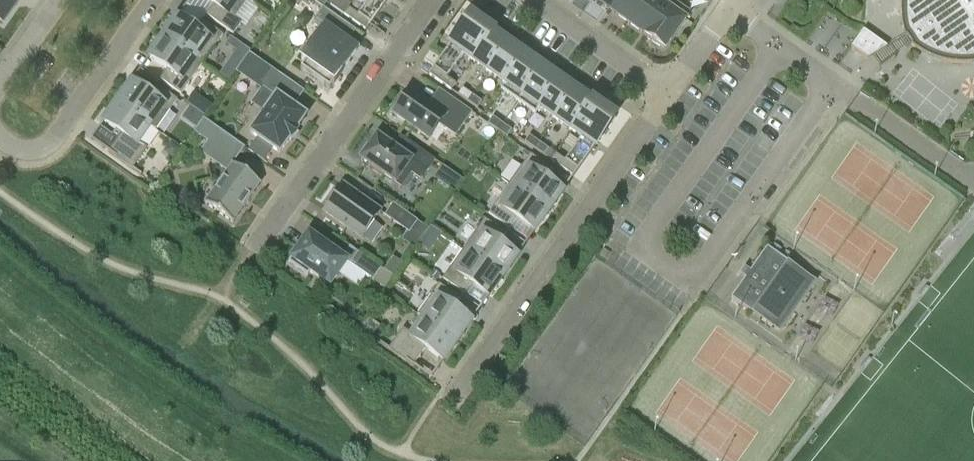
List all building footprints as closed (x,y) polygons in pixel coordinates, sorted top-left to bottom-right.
[(3,21),(18,0),(0,0),(0,19),(3,21)] [(213,4),(205,15),(233,34),(241,24),(234,19),(247,0),(207,0),(213,4)] [(357,15),(348,8),(343,15),(366,31),(387,0),(367,0),(357,15)] [(610,11),(618,0),(594,0),(610,11)] [(628,24),(644,0),(618,0),(610,11),(628,24)] [(645,35),(645,36),(671,0),(644,0),(628,24),(645,35)] [(645,35),(644,37),(663,50),(689,13),(671,0),(645,36),(645,35)] [(904,3),(903,7),(903,10),(903,16),(903,20),(903,25),(903,28),(904,33),(905,37),(907,38),(909,40),(910,43),(911,45),(914,48),(919,50),(925,53),(929,55),(936,57),(942,59),(949,61),(956,62),(963,62),(970,63),(973,62),(973,0),(904,0),(904,3)] [(348,8),(350,5),(346,2),(332,2),(330,5),(343,15),(348,8)] [(328,91),(341,73),(340,73),(355,51),(345,44),(355,31),(322,8),(312,22),(322,29),(300,60),(304,63),(299,70),(328,91)] [(461,54),(467,58),(488,29),(476,21),(468,16),(464,21),(465,22),(428,75),(449,90),(454,84),(445,77),(461,54)] [(164,35),(162,37),(202,65),(223,35),(201,20),(194,30),(177,18),(176,17),(169,28),(168,27),(163,34),(164,35)] [(506,42),(488,29),(467,58),(485,71),(506,42)] [(863,31),(850,48),(867,60),(887,48),(863,31)] [(180,95),(202,65),(162,37),(161,40),(160,39),(155,45),(156,46),(148,57),(149,58),(150,57),(167,69),(159,80),(180,95)] [(251,51),(231,37),(226,44),(246,58),(251,51)] [(524,54),(506,42),(485,71),(503,84),(524,54)] [(542,67),(524,54),(503,84),(504,84),(500,90),(517,102),(542,67)] [(539,108),(539,109),(560,80),(542,67),(517,102),(535,114),(539,108)] [(268,68),(257,84),(275,96),(249,133),(278,153),(288,139),(290,140),(296,131),(295,130),(305,116),(292,107),(302,92),(268,68)] [(577,92),(560,80),(539,109),(557,121),(577,92)] [(150,125),(149,126),(155,130),(177,100),(156,85),(148,95),(131,83),(132,83),(131,82),(123,93),(122,92),(117,99),(118,99),(117,102),(150,125)] [(457,96),(464,101),(469,94),(461,89),(457,96)] [(471,113),(444,94),(435,108),(409,90),(407,92),(404,91),(397,101),(400,103),(392,114),(428,139),(438,125),(454,136),(471,113)] [(595,105),(577,92),(557,121),(575,134),(595,105)] [(481,103),(469,94),(464,101),(476,109),(481,103)] [(150,125),(117,102),(115,104),(114,104),(109,110),(110,111),(103,122),(104,123),(104,122),(121,134),(109,151),(108,152),(131,168),(144,149),(137,144),(149,126),(150,125)] [(615,119),(595,105),(575,134),(581,138),(565,162),(556,155),(551,162),(572,177),(610,124),(611,124),(615,119)] [(487,125),(496,132),(501,125),(491,118),(487,125)] [(202,119),(193,132),(230,158),(239,145),(202,119)] [(511,131),(501,125),(496,132),(506,138),(511,131)] [(524,143),(536,152),(541,145),(528,136),(524,143)] [(365,145),(358,156),(361,158),(360,160),(400,188),(410,174),(420,181),(434,161),(403,139),(395,150),(376,137),(369,147),(365,145)] [(548,150),(541,145),(536,152),(543,157),(548,150)] [(529,155),(508,185),(548,212),(549,210),(550,210),(555,204),(554,204),(561,193),(560,192),(543,180),(551,170),(529,155)] [(259,184),(223,159),(218,166),(226,171),(204,203),(231,223),(259,184)] [(434,179),(454,190),(461,177),(441,166),(434,179)] [(360,238),(379,212),(342,185),(337,192),(334,190),(325,203),(328,205),(323,212),(360,238)] [(546,215),(548,212),(508,185),(487,215),(509,230),(516,219),(533,231),(534,232),(541,221),(542,222),(547,216),(546,215)] [(416,222),(392,204),(383,216),(408,233),(416,222)] [(484,220),(463,250),(502,277),(504,275),(505,275),(509,269),(508,268),(516,257),(515,257),(498,245),(505,235),(484,220)] [(329,286),(346,261),(307,234),(287,262),(306,276),(309,272),(329,286)] [(779,323),(806,285),(785,269),(789,264),(767,248),(750,272),(751,273),(749,276),(746,279),(745,279),(731,299),(753,314),(756,309),(779,323)] [(500,280),(502,277),(463,250),(442,279),(463,294),(470,284),(487,296),(488,297),(496,286),(497,287),(501,281),(500,280)] [(357,253),(349,264),(372,281),(380,269),(357,253)] [(423,319),(456,342),(458,340),(459,340),(463,334),(462,333),(470,323),(469,322),(452,310),(459,300),(438,285),(416,315),(422,320),(423,319)] [(371,336),(379,326),(368,318),(360,328),(371,336)] [(423,319),(422,320),(410,337),(403,332),(389,351),(412,367),(424,349),(442,361),(441,361),(442,362),(450,351),(451,352),(455,346),(454,345),(456,342),(423,319)]
